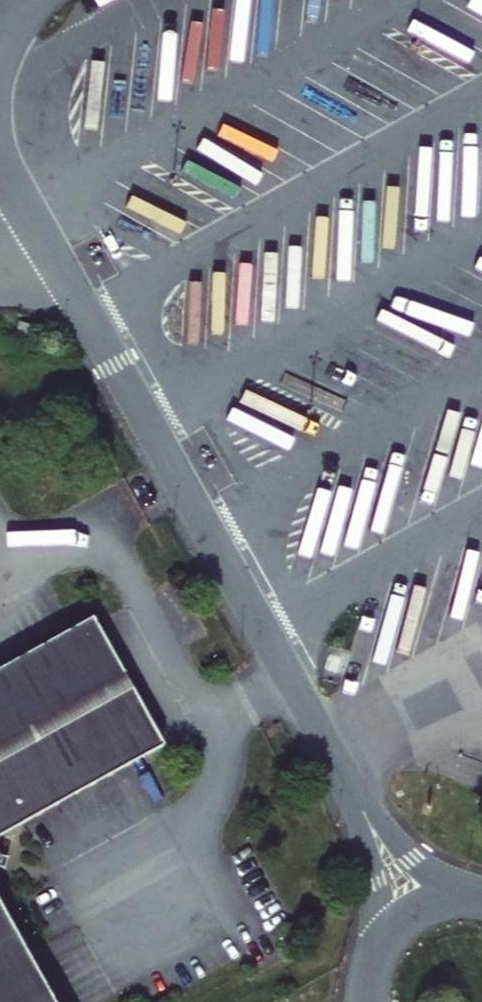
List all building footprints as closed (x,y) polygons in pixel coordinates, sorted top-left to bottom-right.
[(161,743),(91,615),(0,665),(0,832),(161,743)] [(5,865),(8,854),(0,851),(0,864),(5,865)] [(0,906),(0,1001),(53,1001),(0,906)]
